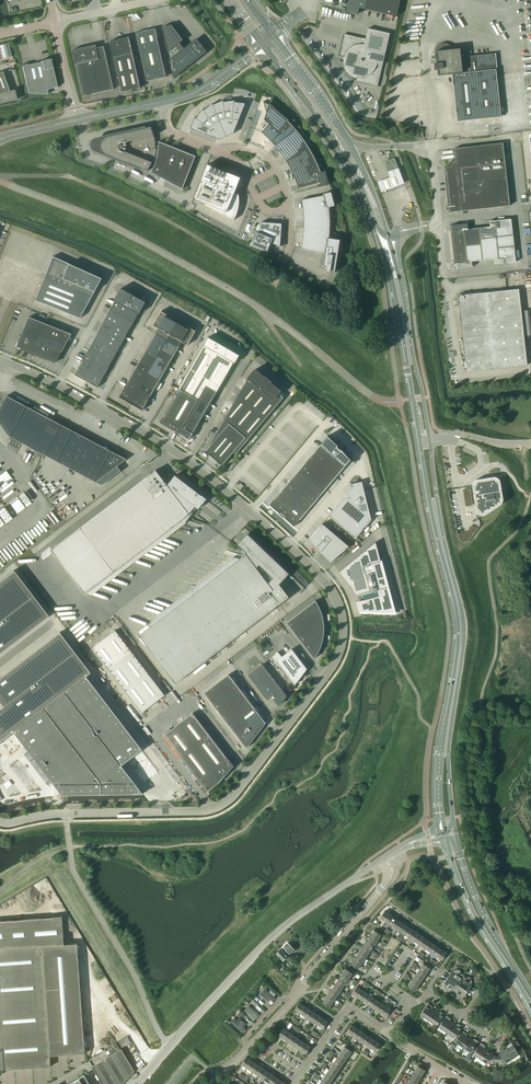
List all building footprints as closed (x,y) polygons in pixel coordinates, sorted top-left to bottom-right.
[(397,16),(401,0),(360,0),(352,0),(351,1),(350,1),(349,2),(348,3),(347,4),(347,5),(346,6),(346,7),(346,8),(347,9),(347,10),(347,11),(348,12),(358,14),(359,8),(397,16)] [(172,26),(162,28),(174,78),(180,73),(195,62),(195,61),(196,63),(204,57),(203,55),(207,52),(207,51),(197,38),(184,48),(179,43),(183,40),(172,26)] [(357,78),(356,82),(377,87),(390,33),(368,28),(365,39),(344,34),(339,55),(344,56),(343,62),(345,67),(348,72),(352,75),(357,78)] [(145,72),(147,80),(147,81),(148,81),(165,77),(166,77),(166,76),(164,68),(163,67),(164,67),(155,29),(136,33),(145,71),(146,72),(145,72)] [(133,90),(141,88),(129,37),(110,41),(122,92),(131,90),(131,92),(133,91),(133,90)] [(452,74),(457,121),(501,116),(496,70),(497,69),(496,53),(461,57),(460,48),(459,48),(459,49),(454,49),(453,48),(452,47),(451,46),(450,45),(449,45),(447,44),(446,44),(445,43),(444,43),(442,43),(441,44),(440,44),(439,45),(438,46),(437,47),(436,48),(436,50),(436,51),(437,63),(436,63),(436,64),(435,65),(435,66),(435,67),(436,68),(437,69),(438,69),(439,75),(452,74)] [(114,89),(104,46),(97,48),(96,44),(73,49),(74,51),(73,52),(73,53),(73,54),(74,55),(75,56),(84,96),(114,89)] [(28,94),(48,94),(48,89),(57,87),(51,58),(41,61),(42,62),(29,65),(28,64),(22,65),(28,94)] [(17,99),(15,90),(14,90),(13,90),(12,90),(11,90),(11,91),(9,91),(2,72),(0,72),(0,103),(17,99)] [(195,117),(190,128),(191,128),(219,139),(219,140),(234,133),(245,104),(246,104),(246,103),(234,102),(235,101),(235,100),(224,102),(223,101),(224,101),(224,100),(222,101),(213,105),(213,104),(213,103),(204,110),(203,109),(196,118),(195,117)] [(286,161),(309,147),(307,145),(303,138),(299,134),(295,129),(291,124),(288,121),(289,120),(269,103),(269,105),(267,103),(265,102),(263,101),(267,112),(264,120),(269,124),(262,132),(264,134),(268,138),(272,142),(275,146),(279,150),(282,154),(285,159),(286,161)] [(108,155),(117,159),(142,169),(148,171),(149,169),(150,167),(151,165),(154,166),(153,168),(152,170),(151,172),(161,177),(165,179),(182,189),(195,156),(173,147),(168,145),(159,141),(159,144),(159,147),(159,149),(155,149),(156,145),(155,141),(155,137),(154,134),(153,130),(151,126),(109,136),(109,137),(107,138),(105,139),(104,141),(103,143),(99,142),(99,143),(99,146),(98,146),(103,147),(103,149),(104,151),(106,152),(108,154),(108,155)] [(449,207),(450,212),(510,205),(503,143),(454,148),(456,161),(453,161),(453,159),(445,168),(446,171),(447,171),(447,175),(447,176),(448,179),(447,179),(447,181),(448,181),(448,184),(448,185),(449,189),(448,189),(448,190),(449,190),(449,193),(449,194),(450,198),(449,198),(448,198),(449,204),(449,203),(450,203),(451,206),(449,206),(449,207)] [(309,147),(286,161),(287,161),(288,163),(291,168),(293,173),(295,178),(297,183),(299,189),(319,182),(320,185),(321,185),(321,186),(329,184),(329,183),(326,171),(321,172),(319,168),(317,162),(314,156),(311,150),(309,148),(309,147)] [(385,162),(388,172),(398,169),(394,159),(385,162)] [(205,205),(233,220),(235,217),(237,214),(238,211),(239,208),(238,207),(239,204),(239,201),(239,198),(239,195),(234,193),(241,177),(208,165),(194,197),(206,203),(205,205)] [(398,169),(388,172),(390,176),(382,178),(378,180),(382,191),(387,189),(405,182),(399,168),(398,169)] [(303,238),(301,248),(325,252),(323,266),(327,267),(326,271),(330,271),(331,269),(335,271),(340,240),(329,238),(330,228),(330,217),(329,207),(335,206),(331,192),(323,194),(323,195),(301,200),(303,209),(304,219),(303,229),(303,238)] [(456,263),(456,269),(473,267),(472,261),(494,259),(494,264),(516,262),(511,218),(490,221),(490,226),(468,229),(468,223),(452,225),(452,230),(452,231),(453,231),(454,233),(453,233),(454,233),(454,236),(454,238),(454,237),(454,241),(454,242),(455,245),(455,246),(455,248),(455,252),(455,253),(456,253),(456,256),(456,257),(456,260),(456,261),(456,260),(457,263),(455,263),(456,263)] [(282,223),(261,222),(252,245),(268,251),(271,243),(280,246),(282,223)] [(80,318),(99,284),(102,278),(95,275),(53,257),(46,275),(36,300),(80,318)] [(139,298),(128,292),(121,288),(121,289),(114,300),(115,301),(127,307),(138,313),(139,314),(145,303),(146,302),(139,298)] [(466,355),(467,371),(527,365),(521,310),(516,311),(513,289),(481,293),(462,295),(461,295),(460,296),(459,297),(459,298),(464,340),(466,355)] [(122,316),(127,307),(115,301),(113,305),(110,310),(122,316)] [(136,317),(138,313),(127,307),(122,316),(133,322),(136,317)] [(117,325),(122,316),(110,310),(108,314),(108,315),(106,319),(117,325)] [(153,325),(159,328),(170,335),(178,322),(175,321),(176,319),(161,311),(153,325)] [(131,327),(133,322),(122,316),(117,325),(128,331),(131,327)] [(32,354),(32,353),(44,323),(29,317),(18,344),(17,346),(17,347),(17,348),(17,347),(21,348),(21,349),(32,354)] [(112,334),(117,325),(106,319),(103,323),(100,328),(112,334)] [(187,345),(196,331),(181,322),(180,324),(178,322),(170,335),(182,342),(187,345)] [(44,323),(32,353),(55,362),(59,353),(61,354),(72,334),(44,323)] [(126,336),(128,331),(117,325),(112,334),(123,341),(126,336)] [(107,344),(112,334),(100,328),(98,333),(95,337),(107,344)] [(159,328),(156,333),(168,340),(170,335),(159,328)] [(156,333),(150,343),(162,350),(165,345),(168,340),(156,333)] [(121,346),(123,341),(112,334),(107,344),(118,350),(120,345),(121,346)] [(182,342),(170,335),(168,340),(179,346),(182,342)] [(104,348),(107,344),(95,337),(93,342),(104,348)] [(179,388),(181,390),(198,400),(206,385),(217,391),(234,362),(235,363),(240,355),(208,337),(179,388)] [(165,345),(162,350),(173,356),(179,346),(168,340),(165,345)] [(102,353),(104,348),(93,342),(90,346),(102,353)] [(147,348),(159,354),(162,350),(150,343),(147,348)] [(116,354),(118,350),(107,344),(104,348),(116,354)] [(99,357),(102,353),(90,346),(88,351),(99,357)] [(113,359),(116,354),(104,348),(102,353),(113,359)] [(145,353),(156,359),(159,354),(147,348),(145,353)] [(159,354),(171,361),(173,356),(162,350),(159,354)] [(97,362),(99,357),(88,351),(85,355),(97,362)] [(111,363),(113,359),(102,353),(99,357),(111,363)] [(142,357),(153,364),(156,359),(145,353),(142,357)] [(153,364),(151,369),(148,374),(159,381),(171,361),(159,354),(156,359),(153,364)] [(97,362),(85,355),(82,361),(83,361),(80,365),(92,371),(97,362)] [(108,368),(111,363),(99,357),(97,362),(108,368)] [(139,362),(151,369),(153,364),(142,357),(139,362)] [(108,368),(97,362),(92,371),(103,377),(105,373),(106,373),(108,368)] [(136,367),(148,374),(151,369),(139,362),(136,367)] [(86,381),(92,371),(80,365),(78,369),(75,374),(86,381)] [(133,372),(145,379),(148,374),(136,367),(133,372)] [(284,398),(278,393),(280,391),(270,382),(271,381),(266,377),(265,378),(255,369),(248,378),(224,419),(209,446),(209,447),(205,451),(222,465),(233,452),(236,454),(284,398)] [(101,382),(103,377),(92,371),(86,381),(98,387),(101,382)] [(131,377),(142,384),(145,379),(133,372),(131,377)] [(145,379),(142,384),(154,390),(159,381),(148,374),(145,379)] [(128,382),(139,389),(142,384),(131,377),(128,382)] [(125,387),(137,393),(139,389),(128,382),(125,387)] [(139,389),(151,395),(154,390),(142,384),(139,389)] [(206,385),(198,400),(209,406),(217,391),(206,385)] [(119,397),(131,404),(137,393),(125,387),(119,397)] [(139,389),(137,393),(148,400),(151,395),(139,389)] [(159,422),(162,423),(179,433),(187,418),(192,409),(198,400),(181,390),(165,417),(163,416),(159,422)] [(137,393),(131,404),(142,410),(148,400),(137,393)] [(72,432),(73,430),(72,430),(72,432),(60,426),(61,424),(60,426),(26,407),(26,406),(26,405),(25,407),(11,400),(12,398),(7,395),(0,408),(0,423),(10,436),(57,461),(72,432)] [(198,400),(192,409),(203,415),(209,406),(198,400)] [(192,409),(187,418),(198,425),(203,415),(192,409)] [(187,418),(179,433),(190,439),(198,425),(187,418)] [(72,432),(57,461),(96,482),(127,459),(120,455),(119,457),(110,452),(111,450),(110,450),(109,452),(72,432)] [(284,517),(294,526),(351,459),(341,449),(340,450),(337,447),(338,446),(328,436),(270,505),(280,513),(280,512),(285,516),(284,517)] [(229,471),(236,463),(234,461),(227,470),(229,471)] [(175,475),(167,485),(156,470),(151,473),(78,529),(52,549),(86,593),(91,595),(96,591),(98,586),(101,587),(102,583),(105,584),(107,579),(110,580),(112,576),(115,577),(116,572),(120,573),(121,568),(124,569),(126,565),(129,566),(130,562),(131,561),(134,562),(135,557),(138,559),(140,554),(143,555),(145,550),(148,551),(149,547),(152,548),(154,543),(157,544),(159,539),(162,541),(163,536),(166,537),(171,534),(173,529),(176,530),(177,525),(180,527),(182,522),(181,520),(184,517),(189,514),(189,513),(195,506),(198,508),(199,508),(206,499),(175,475)] [(472,484),(472,485),(472,486),(472,487),(474,496),(476,510),(476,511),(477,512),(477,513),(478,514),(479,514),(479,515),(480,515),(481,515),(482,515),(483,516),(484,515),(485,515),(486,514),(488,513),(501,505),(501,504),(502,503),(503,502),(503,501),(503,500),(503,499),(503,498),(502,494),(500,482),(500,480),(499,479),(498,478),(498,477),(497,477),(495,477),(494,476),(488,477),(484,478),(481,478),(479,479),(478,479),(477,479),(476,479),(475,480),(474,481),(473,482),(473,483),(472,484)] [(352,487),(329,515),(356,538),(371,520),(362,482),(352,484),(352,487)] [(322,524),(309,539),(330,562),(349,546),(322,524)] [(467,532),(457,534),(458,538),(459,539),(459,540),(460,541),(460,542),(461,542),(462,542),(462,543),(463,543),(464,543),(465,543),(466,543),(467,543),(467,542),(468,542),(468,541),(469,541),(471,538),(477,529),(478,529),(477,529),(472,525),(467,532)] [(139,635),(176,683),(289,597),(279,584),(289,573),(247,533),(247,534),(247,537),(242,542),(239,542),(237,544),(243,549),(239,559),(233,557),(231,562),(228,561),(227,566),(223,565),(219,568),(217,573),(214,572),(213,576),(209,575),(208,580),(205,579),(203,584),(200,582),(198,587),(195,586),(186,594),(184,598),(181,597),(180,602),(176,600),(175,605),(172,604),(170,609),(167,608),(166,612),(162,611),(161,616),(158,615),(156,619),(153,618),(151,623),(152,625),(139,635)] [(359,566),(339,572),(358,596),(363,595),(364,600),(357,602),(360,611),(371,612),(395,613),(376,542),(356,557),(359,566)] [(48,616),(13,570),(0,581),(0,652),(48,616)] [(287,622),(314,658),(317,655),(319,651),(321,646),(322,642),(323,638),(324,633),(324,629),(324,624),(323,620),(322,616),(321,611),(321,612),(318,608),(318,607),(319,607),(316,600),(287,622)] [(92,648),(142,712),(165,695),(115,630),(92,648)] [(0,709),(0,742),(14,731),(45,708),(87,676),(91,672),(60,632),(0,678),(0,700),(4,706),(0,709)] [(292,649),(276,661),(295,685),(307,669),(292,649)] [(274,698),(279,705),(286,696),(262,664),(248,675),(268,700),(271,698),(272,699),(274,698)] [(205,693),(247,748),(266,722),(229,674),(205,693)] [(87,676),(45,708),(102,783),(102,794),(143,793),(121,765),(143,749),(87,676)] [(45,708),(14,731),(63,794),(102,794),(102,783),(45,708)] [(164,735),(207,791),(219,782),(225,775),(226,775),(234,766),(226,756),(193,713),(164,735)] [(380,918),(386,922),(391,915),(385,911),(380,918)] [(386,922),(391,926),(396,919),(391,915),(386,922)] [(51,1066),(50,1055),(85,1053),(78,943),(64,944),(62,916),(0,921),(0,1070),(51,1066)] [(391,926),(397,929),(402,922),(396,919),(391,926)] [(397,929),(403,933),(407,926),(402,922),(397,929)] [(403,933),(408,937),(413,930),(407,926),(403,933)] [(370,936),(377,940),(381,935),(374,930),(370,936)] [(408,937),(414,941),(419,934),(413,930),(408,937)] [(414,941),(420,945),(424,938),(419,934),(414,941)] [(367,941),(374,946),(377,940),(370,936),(367,941)] [(420,945),(425,948),(430,941),(424,938),(420,945)] [(363,947),(370,952),(374,946),(367,941),(363,947)] [(425,948),(431,952),(436,945),(430,941),(425,948)] [(283,947),(289,953),(294,949),(288,942),(283,947)] [(431,952),(436,956),(441,949),(436,945),(431,952)] [(359,953),(366,957),(370,952),(363,947),(359,953)] [(276,953),(283,960),(287,956),(281,949),(276,953)] [(436,956),(442,960),(447,953),(441,949),(436,956)] [(355,958),(362,963),(366,957),(359,953),(355,958)] [(351,964),(358,969),(362,963),(355,958),(351,964)] [(419,969),(426,974),(430,968),(423,963),(419,969)] [(342,974),(349,979),(353,973),(346,968),(342,974)] [(415,975),(423,979),(426,974),(419,969),(415,975)] [(448,977),(458,984),(464,975),(461,973),(460,970),(458,970),(456,970),(454,970),(452,971),(449,972),(449,974),(450,974),(448,977)] [(338,980),(345,984),(349,979),(342,974),(338,980)] [(412,980),(419,985),(423,979),(415,975),(412,980)] [(464,975),(458,984),(467,991),(469,988),(470,988),(472,988),(471,985),(472,982),(471,980),(471,978),(470,977),(467,977),(464,975)] [(448,991),(452,993),(454,990),(458,984),(448,977),(446,980),(445,980),(443,980),(444,983),(443,985),(443,987),(444,988),(444,990),(445,992),(448,991)] [(334,985),(341,990),(345,984),(338,980),(334,985)] [(408,986),(415,991),(419,985),(412,980),(408,986)] [(455,998),(457,998),(459,998),(461,998),(462,997),(463,997),(467,996),(466,994),(466,993),(467,991),(458,984),(454,990),(452,993),(455,995),(455,998)] [(330,991),(337,996),(341,990),(334,985),(330,991)] [(352,993),(358,997),(363,990),(357,986),(352,993)] [(264,989),(259,995),(270,1004),(274,999),(264,989)] [(358,997),(364,1001),(368,994),(363,990),(358,997)] [(327,996),(334,1001),(337,996),(330,991),(327,996)] [(364,1001),(369,1005),(374,998),(368,994),(364,1001)] [(323,1002),(330,1007),(334,1001),(327,996),(323,1002)] [(369,1005),(375,1009),(380,1002),(374,998),(369,1005)] [(295,1009),(300,1013),(305,1006),(299,1002),(295,1009)] [(375,1009),(380,1013),(385,1005),(380,1002),(375,1009)] [(420,1015),(429,1020),(432,1016),(435,1010),(432,1008),(432,1007),(433,1006),(428,1003),(427,1005),(423,1010),(420,1015)] [(380,1013),(386,1016),(391,1009),(385,1005),(380,1013)] [(244,1012),(254,1021),(260,1016),(249,1006),(244,1012)] [(300,1013),(306,1017),(311,1010),(305,1006),(300,1013)] [(306,1017),(312,1021),(316,1014),(311,1010),(306,1017)] [(429,1020),(437,1026),(440,1021),(443,1016),(445,1014),(440,1011),(439,1012),(438,1012),(435,1010),(432,1016),(429,1020)] [(312,1021),(317,1025),(322,1018),(316,1014),(312,1021)] [(438,1027),(447,1033),(450,1028),(453,1023),(450,1021),(450,1019),(451,1018),(446,1015),(445,1017),(442,1022),(438,1027)] [(232,1023),(243,1033),(248,1026),(238,1017),(232,1023)] [(317,1025),(323,1029),(328,1022),(322,1018),(317,1025)] [(447,1033),(455,1038),(458,1033),(461,1028),(463,1026),(458,1023),(458,1024),(456,1025),(453,1023),(450,1028),(447,1033)] [(347,1032),(353,1036),(357,1028),(352,1025),(347,1032)] [(278,1035),(283,1039),(288,1032),(282,1028),(278,1035)] [(353,1036),(358,1039),(363,1032),(357,1028),(353,1036)] [(455,1042),(463,1047),(466,1043),(470,1038),(467,1036),(466,1034),(467,1033),(463,1030),(461,1032),(458,1037),(455,1042)] [(283,1039),(289,1042),(294,1035),(288,1032),(283,1039)] [(358,1039),(364,1043),(369,1036),(363,1032),(358,1039)] [(289,1042),(295,1046),(299,1039),(294,1035),(289,1042)] [(364,1043),(369,1047),(374,1040),(369,1036),(364,1043)] [(463,1047),(471,1053),(474,1048),(478,1043),(479,1041),(475,1038),(474,1039),(473,1040),(470,1038),(466,1043),(463,1047)] [(295,1046),(300,1050),(305,1043),(299,1039),(295,1046)] [(369,1047),(375,1051),(380,1044),(374,1040),(369,1047)] [(484,1055),(488,1050),(485,1048),(484,1046),(485,1045),(481,1042),(480,1044),(476,1049),(473,1054),(481,1060),(484,1055)] [(300,1050),(306,1054),(311,1047),(305,1043),(300,1050)] [(508,1055),(511,1060),(519,1054),(516,1050),(513,1044),(512,1043),(507,1045),(508,1047),(508,1048),(505,1050),(508,1055)] [(341,1052),(348,1057),(352,1051),(345,1046),(341,1052)] [(103,1083),(122,1083),(133,1071),(121,1050),(93,1066),(103,1083)] [(489,1062),(496,1062),(496,1055),(492,1055),(492,1054),(493,1053),(488,1050),(484,1055),(481,1060),(486,1063),(488,1061),(489,1062)] [(505,1061),(506,1063),(511,1060),(508,1055),(505,1050),(499,1053),(500,1054),(500,1055),(496,1055),(496,1062),(503,1062),(505,1061)] [(337,1058),(344,1062),(348,1057),(341,1052),(337,1058)] [(241,1064),(247,1068),(252,1061),(246,1057),(241,1064)] [(333,1063),(340,1068),(344,1062),(337,1058),(333,1063)] [(247,1068),(253,1072),(258,1065),(252,1061),(247,1068)] [(330,1069),(337,1074),(340,1068),(333,1063),(330,1069)] [(253,1072),(258,1075),(263,1068),(258,1065),(253,1072)] [(414,1071),(422,1076),(425,1070),(418,1065),(414,1071)] [(258,1075),(264,1079),(269,1072),(263,1068),(258,1075)] [(326,1075),(333,1079),(337,1074),(330,1069),(326,1075)] [(411,1077),(418,1082),(422,1076),(414,1071),(411,1077)] [(264,1079),(270,1083),(274,1076),(269,1072),(264,1079)] [(84,1075),(69,1083),(90,1083),(84,1075)] [(328,1083),(330,1083),(333,1079),(326,1075),(322,1080),(328,1083)]
